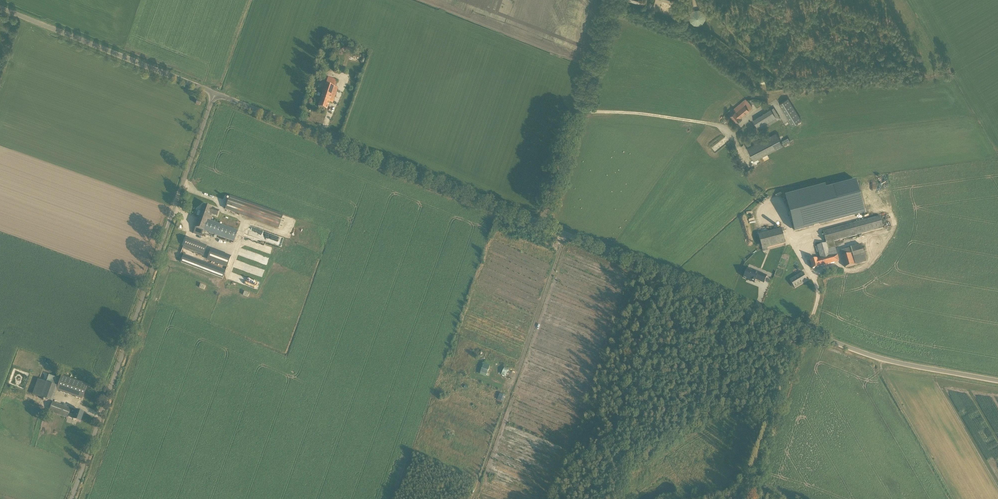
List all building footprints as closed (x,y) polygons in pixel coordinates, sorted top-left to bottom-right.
[(703,11),(698,9),(694,10),(690,13),(689,18),(690,22),(694,25),(699,26),(703,24),(705,20),(705,15),(703,11)] [(333,103),(337,88),(334,87),(336,81),(328,78),(318,107),(327,110),(329,102),(333,103)] [(788,99),(779,104),(792,126),(801,121),(788,99)] [(748,103),(746,101),(743,104),(742,102),(733,109),(735,111),(730,115),(735,122),(749,110),(752,108),(748,103)] [(771,109),(757,118),(753,120),(758,128),(776,117),(771,109)] [(754,161),(775,149),(776,150),(783,146),(776,133),(769,137),(751,146),(750,143),(747,145),(748,148),(747,148),(754,161)] [(795,232),(865,213),(856,181),(826,189),(825,186),(785,196),(795,232)] [(279,228),(283,215),(230,196),(225,209),(279,228)] [(217,217),(219,211),(211,208),(203,205),(193,233),(202,236),(204,231),(234,241),(238,231),(211,221),(212,217),(209,216),(209,214),(217,217)] [(839,262),(834,241),(883,228),(880,216),(823,231),(826,243),(817,246),(820,258),(822,258),(822,259),(825,258),(827,265),(839,262)] [(280,248),(283,238),(248,227),(245,237),(280,248)] [(762,250),(786,244),(782,228),(758,235),(762,250)] [(271,254),(272,251),(250,243),(249,246),(271,254)] [(846,268),(866,262),(861,244),(841,250),(846,268)] [(227,268),(231,257),(211,249),(207,260),(227,268)] [(223,278),(226,271),(183,254),(180,262),(223,278)] [(819,267),(827,265),(825,258),(822,259),(822,258),(820,258),(810,261),(812,269),(819,267)] [(754,272),(747,270),(744,277),(751,280),(750,281),(754,283),(756,280),(764,283),(767,276),(755,271),(754,272)] [(795,289),(808,281),(803,272),(790,280),(795,289)] [(484,363),(480,374),(486,376),(490,366),(484,363)] [(80,383),(75,397),(82,399),(87,385),(80,383)] [(68,418),(68,417),(71,409),(52,402),(49,412),(68,418)] [(80,422),(83,413),(71,409),(68,417),(73,419),(73,420),(80,422)]
